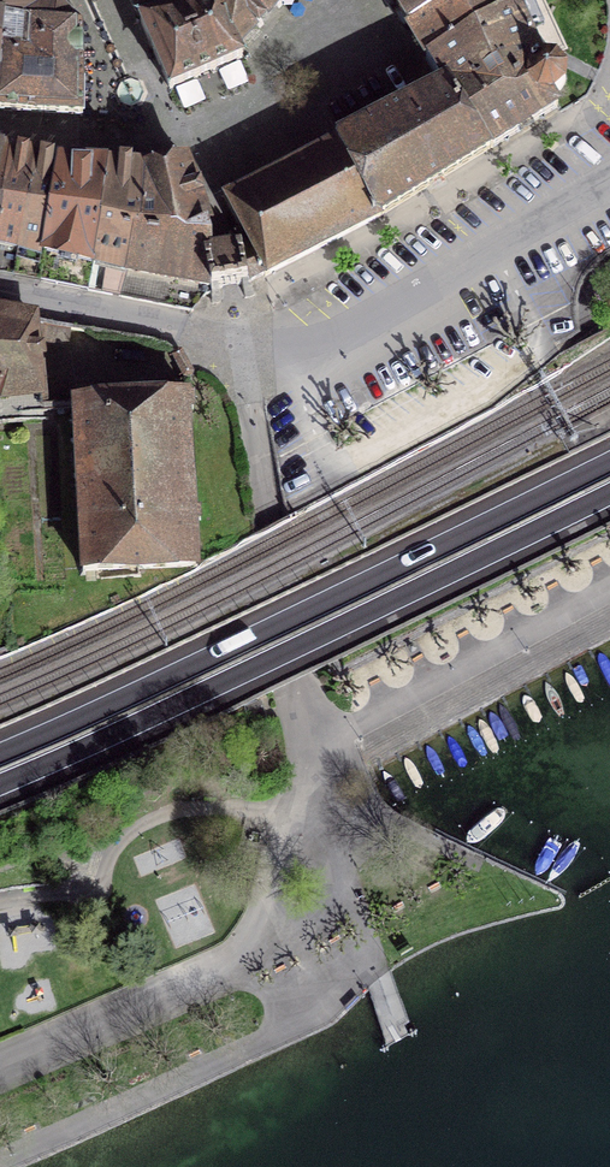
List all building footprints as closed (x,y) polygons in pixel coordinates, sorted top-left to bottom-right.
[(3,19),(0,85),(0,109),(82,114),(82,25),(63,23),(64,14),(62,8),(57,4),(49,6),(49,0),(0,0),(0,19),(3,19)] [(140,20),(217,5),(216,2),(215,0),(130,0),(140,20)] [(222,7),(225,17),(229,41),(232,49),(237,47),(236,44),(255,24),(259,28),(264,24),(259,19),(275,3),(279,8),(281,5),(275,0),(223,0),(222,7)] [(409,26),(456,0),(393,0),(409,26)] [(409,26),(428,58),(518,5),(519,7),(532,0),(456,0),(409,26)] [(170,89),(242,58),(237,47),(232,49),(229,41),(225,17),(219,19),(217,5),(140,20),(170,89)] [(518,5),(428,58),(444,83),(447,81),(491,148),(557,106),(551,96),(559,91),(565,80),(564,70),(558,62),(552,58),(542,57),(520,9),(519,7),(518,5)] [(447,81),(444,83),(336,138),(378,218),(380,216),(491,148),(447,81)] [(265,276),(378,218),(336,138),(223,197),(248,242),(239,247),(240,248),(242,248),(250,281),(264,274),(265,276)] [(0,151),(0,273),(15,276),(34,158),(10,152),(0,151)] [(176,232),(208,217),(186,164),(188,163),(186,155),(178,157),(178,159),(144,167),(133,228),(164,234),(165,231),(176,232)] [(40,280),(58,163),(34,158),(15,276),(40,280)] [(40,280),(88,291),(95,262),(106,166),(59,163),(58,163),(40,280)] [(106,166),(95,262),(88,291),(120,297),(133,228),(144,167),(106,166)] [(206,294),(210,294),(208,255),(204,232),(210,227),(208,217),(176,232),(165,231),(164,234),(133,228),(120,297),(192,311),(206,294)] [(242,248),(240,248),(225,251),(208,255),(210,294),(211,303),(221,302),(219,288),(232,285),(241,284),(245,298),(255,295),(250,281),(242,248)] [(33,317),(0,315),(0,423),(22,421),(21,413),(47,411),(48,404),(47,404),(43,361),(37,358),(35,335),(41,334),(41,339),(66,343),(68,329),(34,321),(33,317)] [(184,392),(73,397),(79,488),(82,571),(195,565),(192,520),(200,520),(200,510),(192,511),(185,409),(193,409),(192,398),(184,398),(184,392)] [(259,701),(245,705),(251,726),(265,722),(259,701)]
